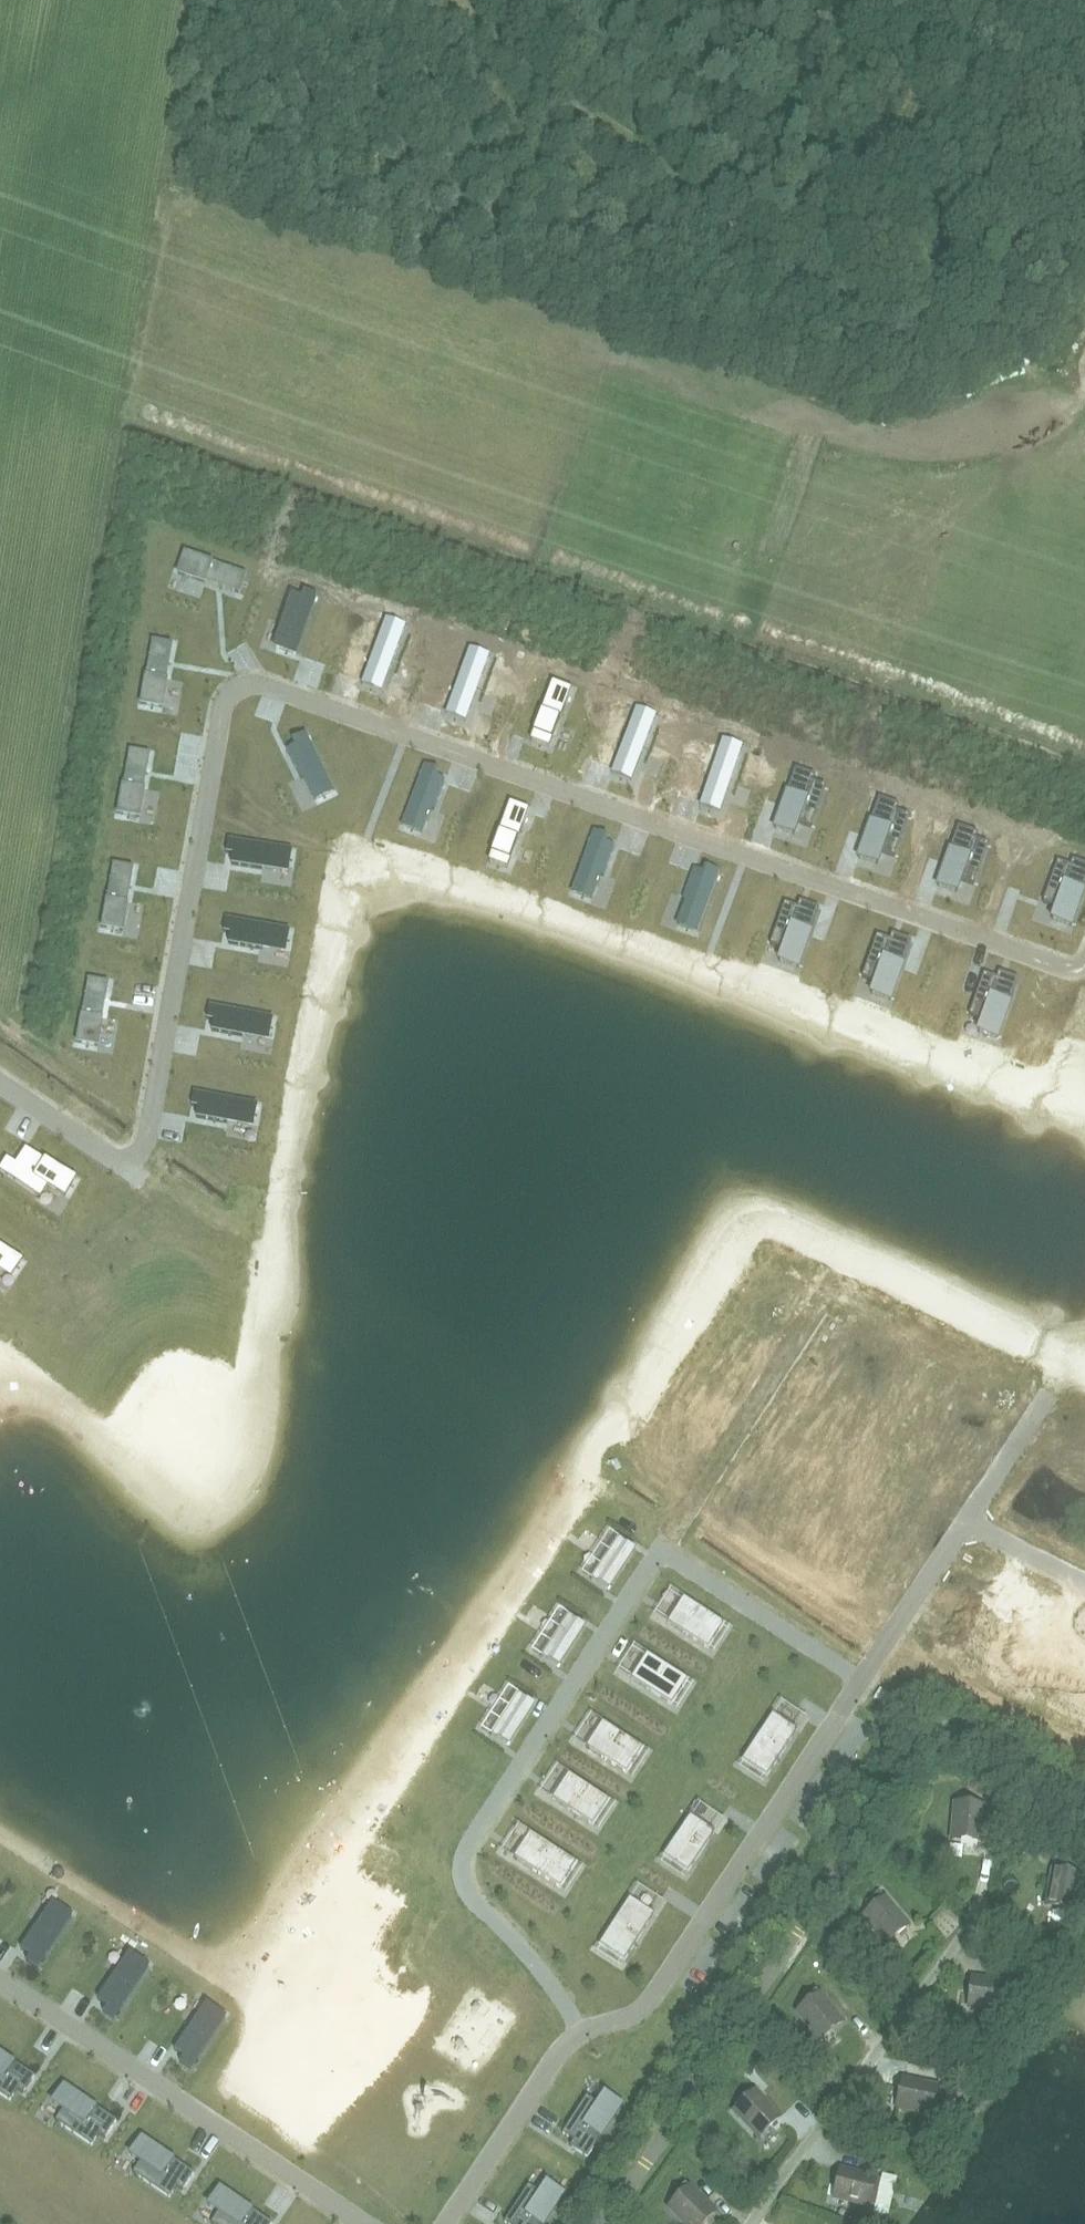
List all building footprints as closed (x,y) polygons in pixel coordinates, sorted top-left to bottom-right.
[(184,554),(178,572),(240,593),(246,575),(184,554)] [(285,626),(277,649),(296,655),(317,595),(305,590),(302,597),(292,594),(281,625),(285,626)] [(386,618),(372,659),(390,666),(405,625),(386,618)] [(153,639),(142,703),(161,707),(173,643),(153,639)] [(471,649),(456,690),(475,696),(489,655),(471,649)] [(554,682),(535,731),(553,737),(571,689),(554,682)] [(637,709),(621,750),(639,757),(655,716),(637,709)] [(296,746),(287,750),(301,778),(304,777),(315,801),(334,792),(305,733),(293,739),(296,746)] [(723,740),(709,782),(728,789),(742,747),(723,740)] [(130,750),(119,814),(138,817),(150,753),(130,750)] [(426,765),(403,826),(422,833),(431,809),(434,810),(445,780),(437,777),(439,770),(426,765)] [(796,771),(776,829),(793,835),(797,823),(810,828),(824,787),(812,783),(814,777),(796,771)] [(879,800),(858,859),(877,866),(882,852),(894,856),(908,817),(895,813),(897,806),(879,800)] [(511,803),(493,852),(510,858),(528,809),(511,803)] [(958,828),(937,888),(955,894),(960,880),(973,885),(987,845),(974,840),(976,834),(958,828)] [(595,831),(573,892),(593,899),(602,874),(603,874),(614,846),(606,843),(609,836),(595,831)] [(229,839),(227,852),(234,853),(232,864),(263,869),(264,864),(289,868),(292,849),(229,839)] [(114,862),(102,926),(123,930),(134,865),(114,862)] [(1044,903),(1055,907),(1051,920),(1071,927),(1084,887),(1084,865),(1074,862),(1072,868),(1058,863),(1044,903)] [(687,901),(678,925),(697,932),(719,872),(706,867),(704,874),(695,871),(684,900),(687,901)] [(785,905),(772,946),(783,949),(779,962),(799,969),(818,909),(801,904),(799,909),(785,905)] [(226,919),(224,931),(231,932),(229,943),(260,948),(261,944),(286,948),(289,930),(226,919)] [(877,937),(865,977),(876,981),(872,995),(892,1001),(911,942),(893,936),(891,942),(877,937)] [(984,976),(971,1016),(981,1019),(977,1032),(997,1039),(1017,981),(999,974),(997,981),(984,976)] [(88,978),(77,1042),(97,1045),(108,981),(88,978)] [(209,1006),(207,1018),(215,1020),(213,1031),(244,1037),(245,1032),(269,1037),(273,1018),(209,1006)] [(194,1093),(191,1105),(198,1107),(196,1117),(227,1123),(228,1119),(253,1124),(257,1104),(194,1093)] [(0,1166),(0,1172),(36,1194),(43,1182),(64,1195),(75,1178),(76,1177),(44,1157),(43,1158),(24,1147),(15,1162),(6,1157),(0,1166)] [(4,1275),(10,1278),(22,1260),(0,1245),(0,1272),(4,1275)] [(619,1539),(592,1580),(606,1590),(633,1548),(619,1539)] [(684,1598),(667,1623),(708,1649),(724,1624),(684,1598)] [(569,1616),(542,1658),(556,1667),(583,1625),(569,1616)] [(647,1654),(631,1679),(672,1705),(688,1680),(647,1654)] [(519,1694),(492,1736),(506,1745),(533,1704),(519,1694)] [(773,1714),(742,1761),(767,1777),(798,1731),(773,1714)] [(603,1722),(586,1748),(627,1774),(643,1748),(603,1722)] [(569,1774),(552,1799),(593,1826),(609,1800),(569,1774)] [(981,1843),(984,1808),(955,1805),(952,1840),(981,1843)] [(690,1816),(663,1856),(688,1873),(715,1833),(690,1816)] [(530,1833),(514,1858),(560,1889),(577,1863),(530,1833)] [(1013,1840),(1023,1856),(1034,1849),(1023,1833),(1013,1840)] [(1076,1911),(1082,1877),(1053,1872),(1047,1906),(1076,1911)] [(630,1898),(599,1945),(625,1962),(655,1915),(630,1898)] [(886,1945),(909,1926),(886,1900),(864,1918),(886,1945)] [(39,1923),(21,1949),(30,1955),(26,1961),(37,1968),(72,1916),(55,1904),(41,1925),(39,1923)] [(115,1974),(98,2000),(107,2006),(103,2012),(114,2019),(149,1966),(132,1955),(118,1975),(115,1974)] [(1004,2013),(1007,1984),(973,1980),(969,2009),(1004,2013)] [(820,2041),(843,2022),(820,1995),(798,2014),(820,2041)] [(192,2024),(175,2050),(183,2056),(180,2062),(191,2070),(226,2017),(208,2005),(195,2026),(192,2024)] [(10,2101),(17,2090),(23,2094),(34,2077),(0,2053),(0,2095),(10,2101)] [(932,2117),(938,2088),(904,2081),(897,2109),(932,2117)] [(64,2086),(53,2103),(63,2110),(55,2121),(92,2146),(99,2134),(105,2138),(116,2121),(64,2086)] [(587,2097),(563,2133),(575,2141),(571,2147),(588,2158),(601,2138),(602,2139),(625,2104),(605,2091),(597,2103),(587,2097)] [(759,2138),(780,2117),(756,2092),(735,2112),(759,2138)] [(142,2138),(130,2155),(141,2162),(133,2173),(169,2198),(177,2187),(183,2190),(194,2173),(142,2138)] [(869,2207),(876,2179),(842,2171),(835,2199),(869,2207)] [(505,2222),(508,2223),(547,2223),(567,2193),(547,2180),(539,2192),(529,2185),(505,2222)] [(715,2213),(690,2188),(669,2209),(685,2223),(703,2223),(715,2213)] [(208,2206),(219,2212),(211,2223),(272,2223),(220,2189),(208,2206)]
